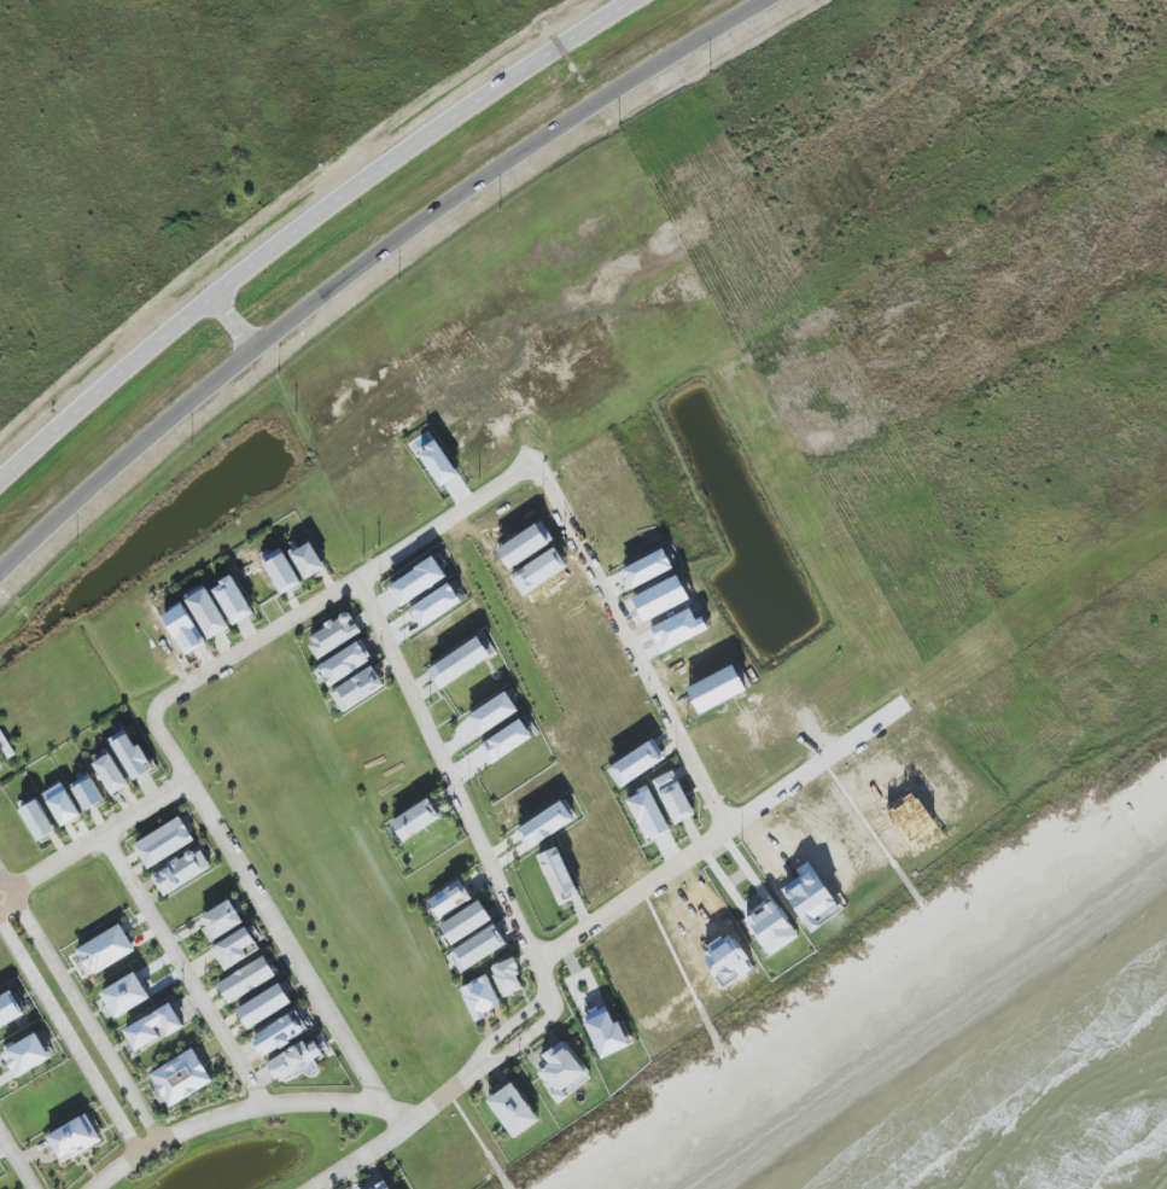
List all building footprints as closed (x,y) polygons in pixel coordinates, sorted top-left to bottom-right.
[(460,476),(437,441),(418,453),(441,488),(460,476)] [(292,553),(304,580),(325,570),(313,543),(292,553)] [(262,560),(282,595),(301,584),(281,549),(262,560)] [(389,587),(402,607),(447,577),(434,557),(389,587)] [(234,626),(254,614),(233,576),(213,588),(234,626)] [(187,594),(207,640),(228,631),(208,585),(187,594)] [(462,605),(452,585),(411,606),(421,626),(462,605)] [(204,647),(184,605),(162,615),(175,640),(181,637),(189,654),(204,647)] [(362,633),(355,622),(355,623),(348,611),(306,637),(320,659),(362,633)] [(428,669),(440,689),(491,658),(479,638),(428,669)] [(328,685),(374,663),(364,642),(318,665),(328,685)] [(385,686),(373,666),(331,693),(344,713),(385,686)] [(519,711),(506,692),(468,717),(481,736),(519,711)] [(490,762),(533,741),(524,721),(480,742),(490,762)] [(139,745),(136,747),(126,730),(110,739),(133,781),(153,770),(139,745)] [(620,789),(666,758),(653,739),(607,770),(620,789)] [(94,761),(110,796),(127,787),(111,753),(94,761)] [(675,825),(695,815),(674,770),(653,780),(675,825)] [(71,785),(86,812),(105,801),(90,774),(71,785)] [(43,794),(63,827),(81,816),(62,783),(43,794)] [(626,798),(646,841),(670,831),(650,787),(626,798)] [(429,799),(392,824),(404,843),(441,818),(429,799)] [(20,810),(38,842),(56,832),(38,800),(20,810)] [(530,850),(577,819),(570,808),(567,810),(561,802),(517,831),(530,850)] [(134,846),(149,870),(195,840),(180,817),(134,846)] [(212,868),(200,847),(152,874),(164,896),(212,868)] [(538,856),(559,905),(580,896),(558,847),(538,856)] [(804,921),(819,911),(815,904),(829,895),(809,863),(797,871),(804,883),(787,894),(804,921)] [(428,898),(437,918),(473,901),(464,881),(428,898)] [(212,940),(243,925),(232,901),(201,916),(212,940)] [(453,945),(492,920),(480,901),(441,926),(453,945)] [(799,938),(777,901),(746,919),(769,956),(799,938)] [(76,947),(89,975),(135,954),(123,926),(76,947)] [(462,969),(507,948),(497,927),(452,949),(462,969)] [(249,958),(244,950),(256,943),(247,928),(212,948),(225,971),(249,958)] [(218,984),(229,1004),(276,977),(265,957),(218,984)] [(491,967),(504,998),(526,989),(512,958),(491,967)] [(117,1019),(151,999),(136,972),(101,992),(117,1019)] [(500,1007),(489,976),(461,986),(475,1023),(487,1019),(485,1013),(500,1007)] [(248,1029),(292,1004),(281,984),(237,1009),(248,1029)] [(26,1015),(12,991),(0,998),(0,1029),(26,1015)] [(124,1029),(136,1052),(161,1038),(156,1029),(163,1025),(169,1036),(184,1028),(172,1004),(124,1029)] [(600,1059),(630,1046),(620,1021),(614,1024),(606,1005),(582,1016),(600,1059)] [(251,1037),(263,1058),(303,1035),(292,1015),(251,1037)] [(17,1078),(52,1058),(36,1032),(1,1052),(17,1078)] [(277,1083),(306,1069),(310,1077),(321,1072),(315,1059),(322,1055),(315,1039),(267,1061),(277,1083)] [(545,1068),(537,1073),(557,1103),(591,1080),(566,1041),(539,1058),(545,1068)] [(150,1074),(169,1107),(213,1083),(194,1049),(150,1074)] [(489,1098),(510,1139),(537,1124),(516,1083),(489,1098)] [(62,1162),(101,1140),(87,1114),(47,1136),(62,1162)]
